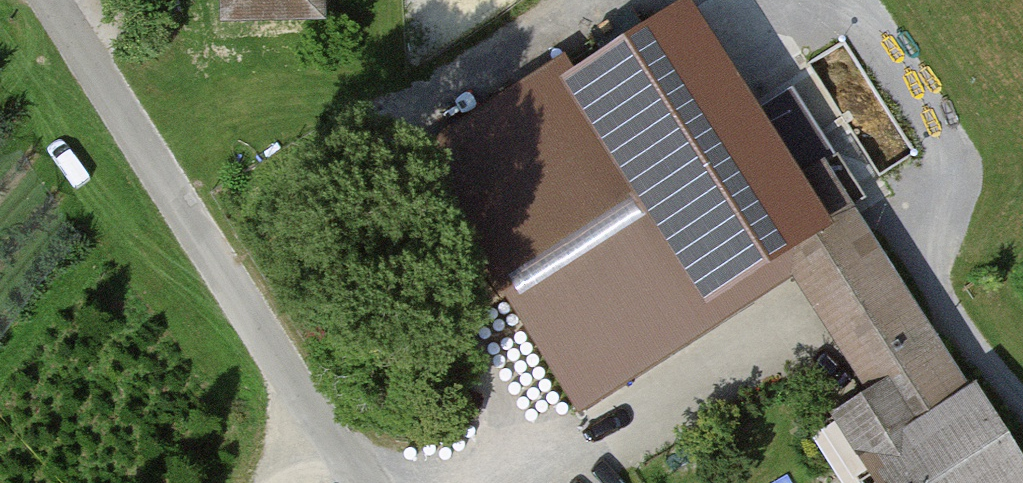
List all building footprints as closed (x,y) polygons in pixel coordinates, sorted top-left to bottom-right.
[(323,0),(200,0),(201,20),(323,15),(323,0)] [(832,238),(688,2),(423,163),(568,399),(832,238)]
